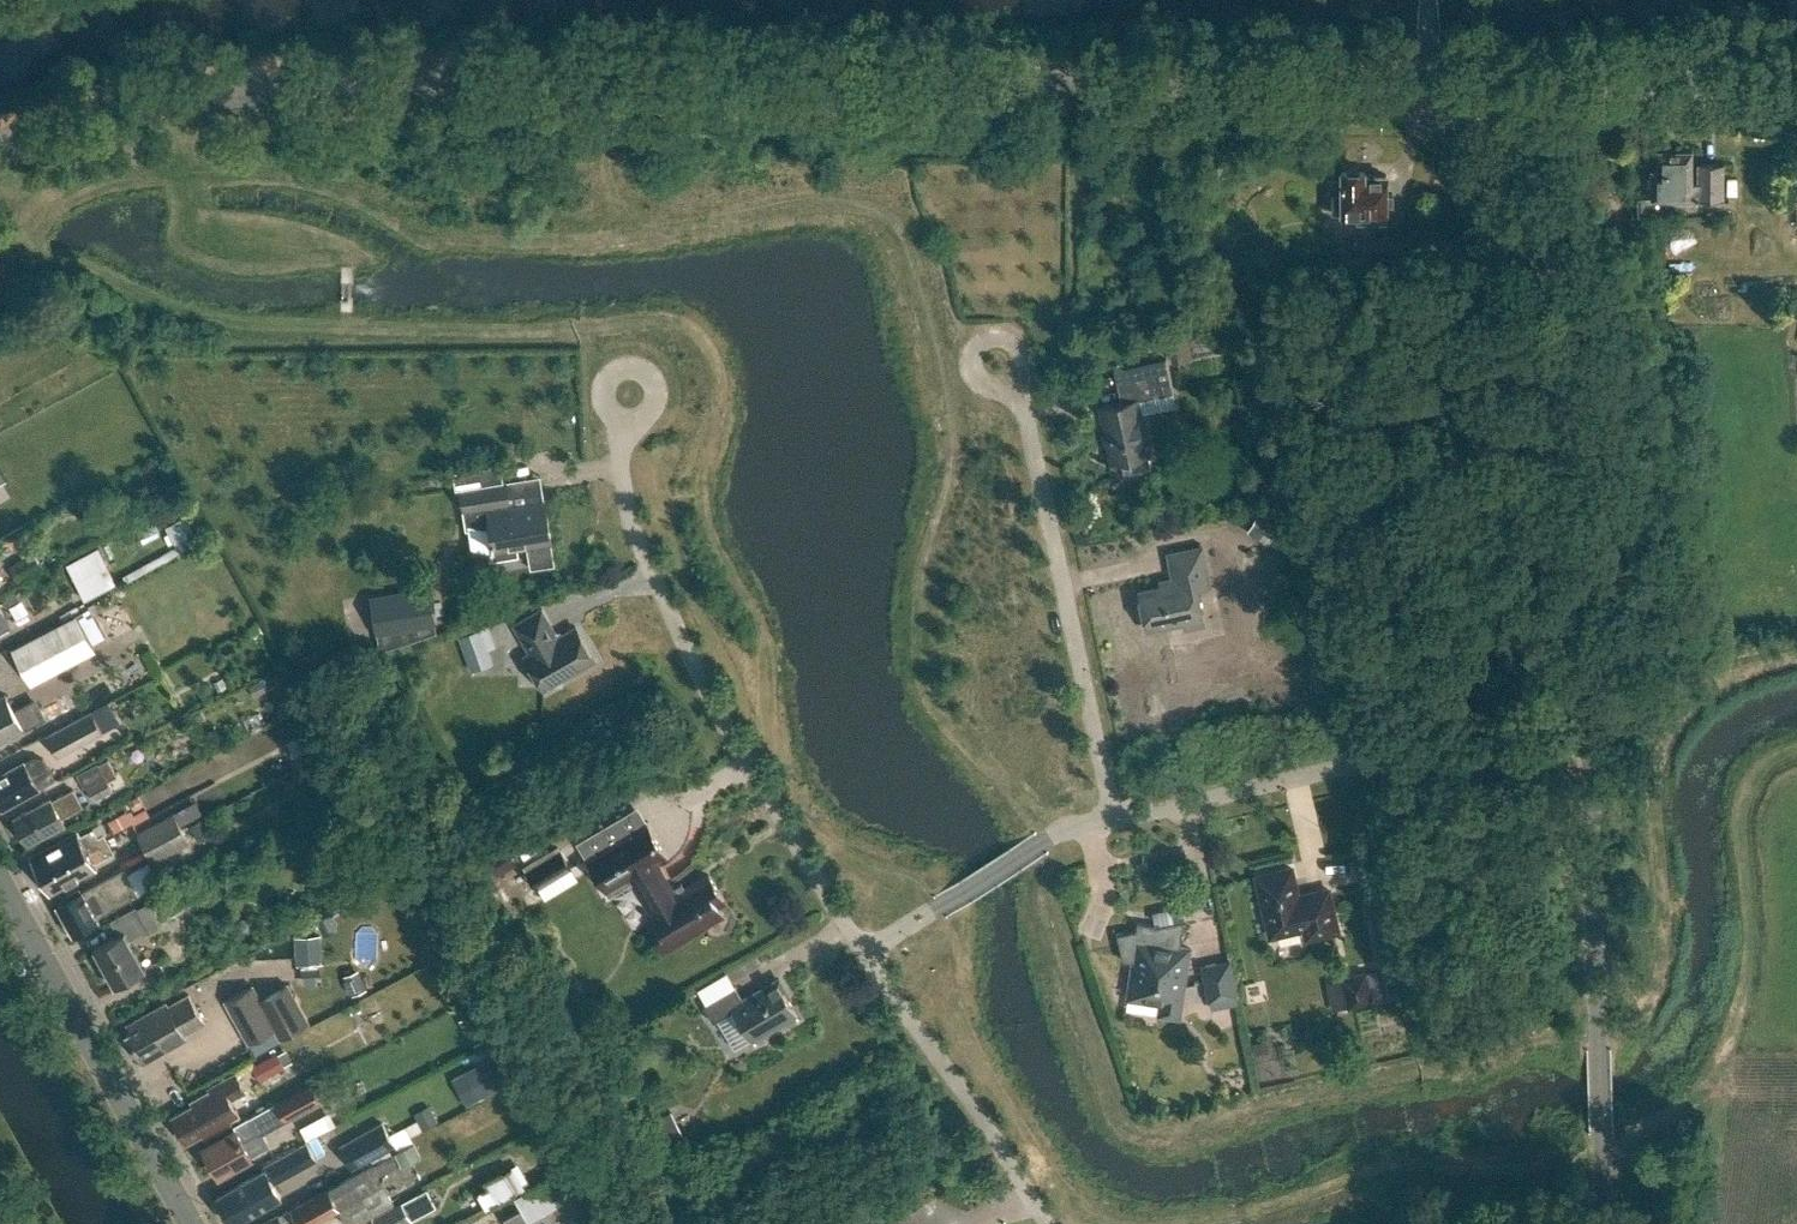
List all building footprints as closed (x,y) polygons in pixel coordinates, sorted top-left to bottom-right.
[(1652,170),(1652,198),(1724,199),(1724,162),(1698,162),(1698,183),(1691,183),(1692,150),(1657,150),(1657,170),(1652,170)] [(1334,213),(1356,213),(1356,221),(1387,221),(1387,174),(1365,174),(1365,169),(1342,169),(1342,194),(1334,194),(1334,213)] [(1352,235),(1352,254),(1403,254),(1403,234),(1385,234),(1385,235),(1352,235)] [(1133,471),(1151,467),(1137,400),(1174,392),(1166,358),(1136,365),(1139,379),(1118,384),(1122,401),(1101,406),(1113,461),(1130,458),(1133,471)] [(466,451),(451,453),(453,467),(469,465),(466,451)] [(461,488),(467,528),(489,532),(494,559),(518,555),(517,548),(527,546),(531,568),(555,564),(545,501),(543,490),(514,494),(513,506),(510,506),(506,481),(461,488)] [(1258,514),(1247,532),(1268,545),(1279,526),(1258,514)] [(178,547),(196,537),(184,516),(166,526),(178,547)] [(1174,578),(1160,581),(1161,586),(1140,590),(1147,628),(1184,621),(1185,629),(1204,625),(1195,581),(1209,579),(1202,546),(1169,553),(1174,578)] [(94,549),(67,561),(85,600),(112,587),(94,549)] [(10,564),(19,581),(45,566),(36,550),(10,564)] [(5,606),(19,599),(13,589),(0,596),(5,606)] [(411,595),(373,601),(374,610),(378,632),(385,631),(435,623),(432,607),(414,610),(411,595)] [(530,652),(525,655),(544,688),(552,684),(562,684),(562,678),(595,659),(576,626),(561,634),(560,633),(555,633),(555,631),(542,608),(514,624),(530,652)] [(76,614),(13,648),(31,683),(95,649),(76,614)] [(491,627),(462,638),(475,671),(496,664),(491,650),(498,648),(491,627)] [(264,678),(249,685),(255,696),(269,689),(264,678)] [(25,730),(46,718),(36,699),(14,711),(5,694),(0,697),(0,743),(25,730)] [(45,734),(57,757),(104,732),(91,709),(45,734)] [(312,735),(297,743),(307,761),(322,752),(312,735)] [(335,768),(327,753),(309,763),(313,770),(322,766),(326,773),(335,768)] [(40,788),(38,786),(55,777),(44,757),(34,758),(25,762),(24,761),(0,774),(0,803),(3,808),(40,788)] [(85,786),(94,801),(113,790),(108,781),(117,777),(107,759),(98,764),(97,762),(76,774),(84,787),(85,786)] [(51,797),(15,816),(28,842),(65,823),(62,817),(82,806),(73,789),(53,800),(51,797)] [(139,796),(130,800),(135,810),(144,805),(139,796)] [(113,827),(148,817),(145,809),(111,820),(113,827)] [(175,814),(138,833),(154,861),(190,841),(175,814)] [(203,818),(190,825),(199,841),(212,833),(203,818)] [(647,821),(587,856),(607,889),(630,875),(650,909),(649,909),(655,919),(648,923),(663,949),(723,914),(717,904),(724,900),(709,874),(676,893),(656,860),(666,854),(647,821)] [(78,832),(33,857),(42,874),(107,839),(104,835),(98,838),(93,830),(80,837),(78,832)] [(107,839),(42,874),(52,891),(85,873),(86,875),(97,869),(94,863),(114,852),(107,839)] [(500,846),(483,856),(494,872),(510,862),(500,846)] [(212,884),(231,874),(224,861),(138,907),(138,905),(111,920),(119,934),(94,948),(115,985),(146,968),(130,938),(149,928),(216,892),(212,884)] [(148,862),(128,873),(139,894),(159,883),(148,862)] [(580,879),(571,864),(540,882),(548,897),(580,879)] [(124,868),(57,904),(73,933),(99,919),(97,916),(139,894),(124,868)] [(1292,868),(1257,876),(1271,935),(1305,927),(1307,937),(1338,930),(1329,889),(1298,896),(1292,868)] [(325,936),(339,929),(331,914),(318,922),(325,936)] [(1123,960),(1134,961),(1128,998),(1161,1003),(1160,1014),(1179,1017),(1189,947),(1181,947),(1185,919),(1155,926),(1139,923),(1138,929),(1117,933),(1123,960)] [(323,933),(298,934),(299,962),(325,961),(323,933)] [(1201,966),(1208,1004),(1240,998),(1232,960),(1201,966)] [(359,969),(344,976),(352,995),(367,989),(359,969)] [(729,971),(697,983),(703,999),(734,986),(729,971)] [(1332,982),(1339,1010),(1385,1000),(1379,972),(1332,982)] [(736,986),(704,1005),(713,1022),(734,1009),(755,1044),(799,1018),(778,983),(745,1003),(736,986)] [(287,984),(278,988),(262,998),(254,984),(225,1001),(249,1043),(275,1029),(281,1040),(310,1023),(287,984)] [(128,1023),(132,1031),(127,1034),(143,1062),(186,1037),(184,1033),(205,1022),(189,994),(168,1006),(166,1002),(128,1023)] [(473,1012),(459,1020),(466,1033),(480,1024),(473,1012)] [(289,1069),(280,1054),(255,1068),(264,1083),(289,1069)] [(513,1085),(498,1056),(467,1072),(482,1101),(513,1085)] [(211,1090),(192,1101),(193,1104),(173,1115),(187,1141),(202,1133),(204,1136),(230,1122),(229,1120),(239,1114),(231,1100),(246,1092),(236,1074),(221,1082),(210,1088),(211,1090)] [(236,1128),(204,1146),(219,1174),(252,1155),(243,1140),(257,1132),(258,1134),(286,1118),(277,1101),(250,1116),(249,1116),(234,1124),(236,1128)] [(430,1105),(414,1113),(422,1129),(438,1121),(430,1105)] [(330,1109),(299,1123),(305,1138),(336,1124),(330,1109)] [(672,1112),(650,1125),(665,1152),(682,1143),(672,1125),(677,1122),(672,1112)] [(383,1121),(339,1145),(352,1169),(396,1144),(383,1121)] [(281,1196),(274,1183),(315,1159),(306,1143),(263,1167),(264,1169),(217,1195),(232,1223),(281,1196)] [(519,1164),(475,1187),(485,1206),(529,1183),(519,1164)] [(340,1208),(348,1223),(353,1223),(371,1214),(376,1223),(404,1223),(413,1220),(412,1218),(436,1205),(426,1187),(394,1204),(373,1165),(280,1214),(280,1213),(260,1223),(310,1223),(340,1208)] [(504,1218),(507,1223),(521,1223),(572,1197),(559,1174),(515,1198),(521,1209),(504,1218)]
